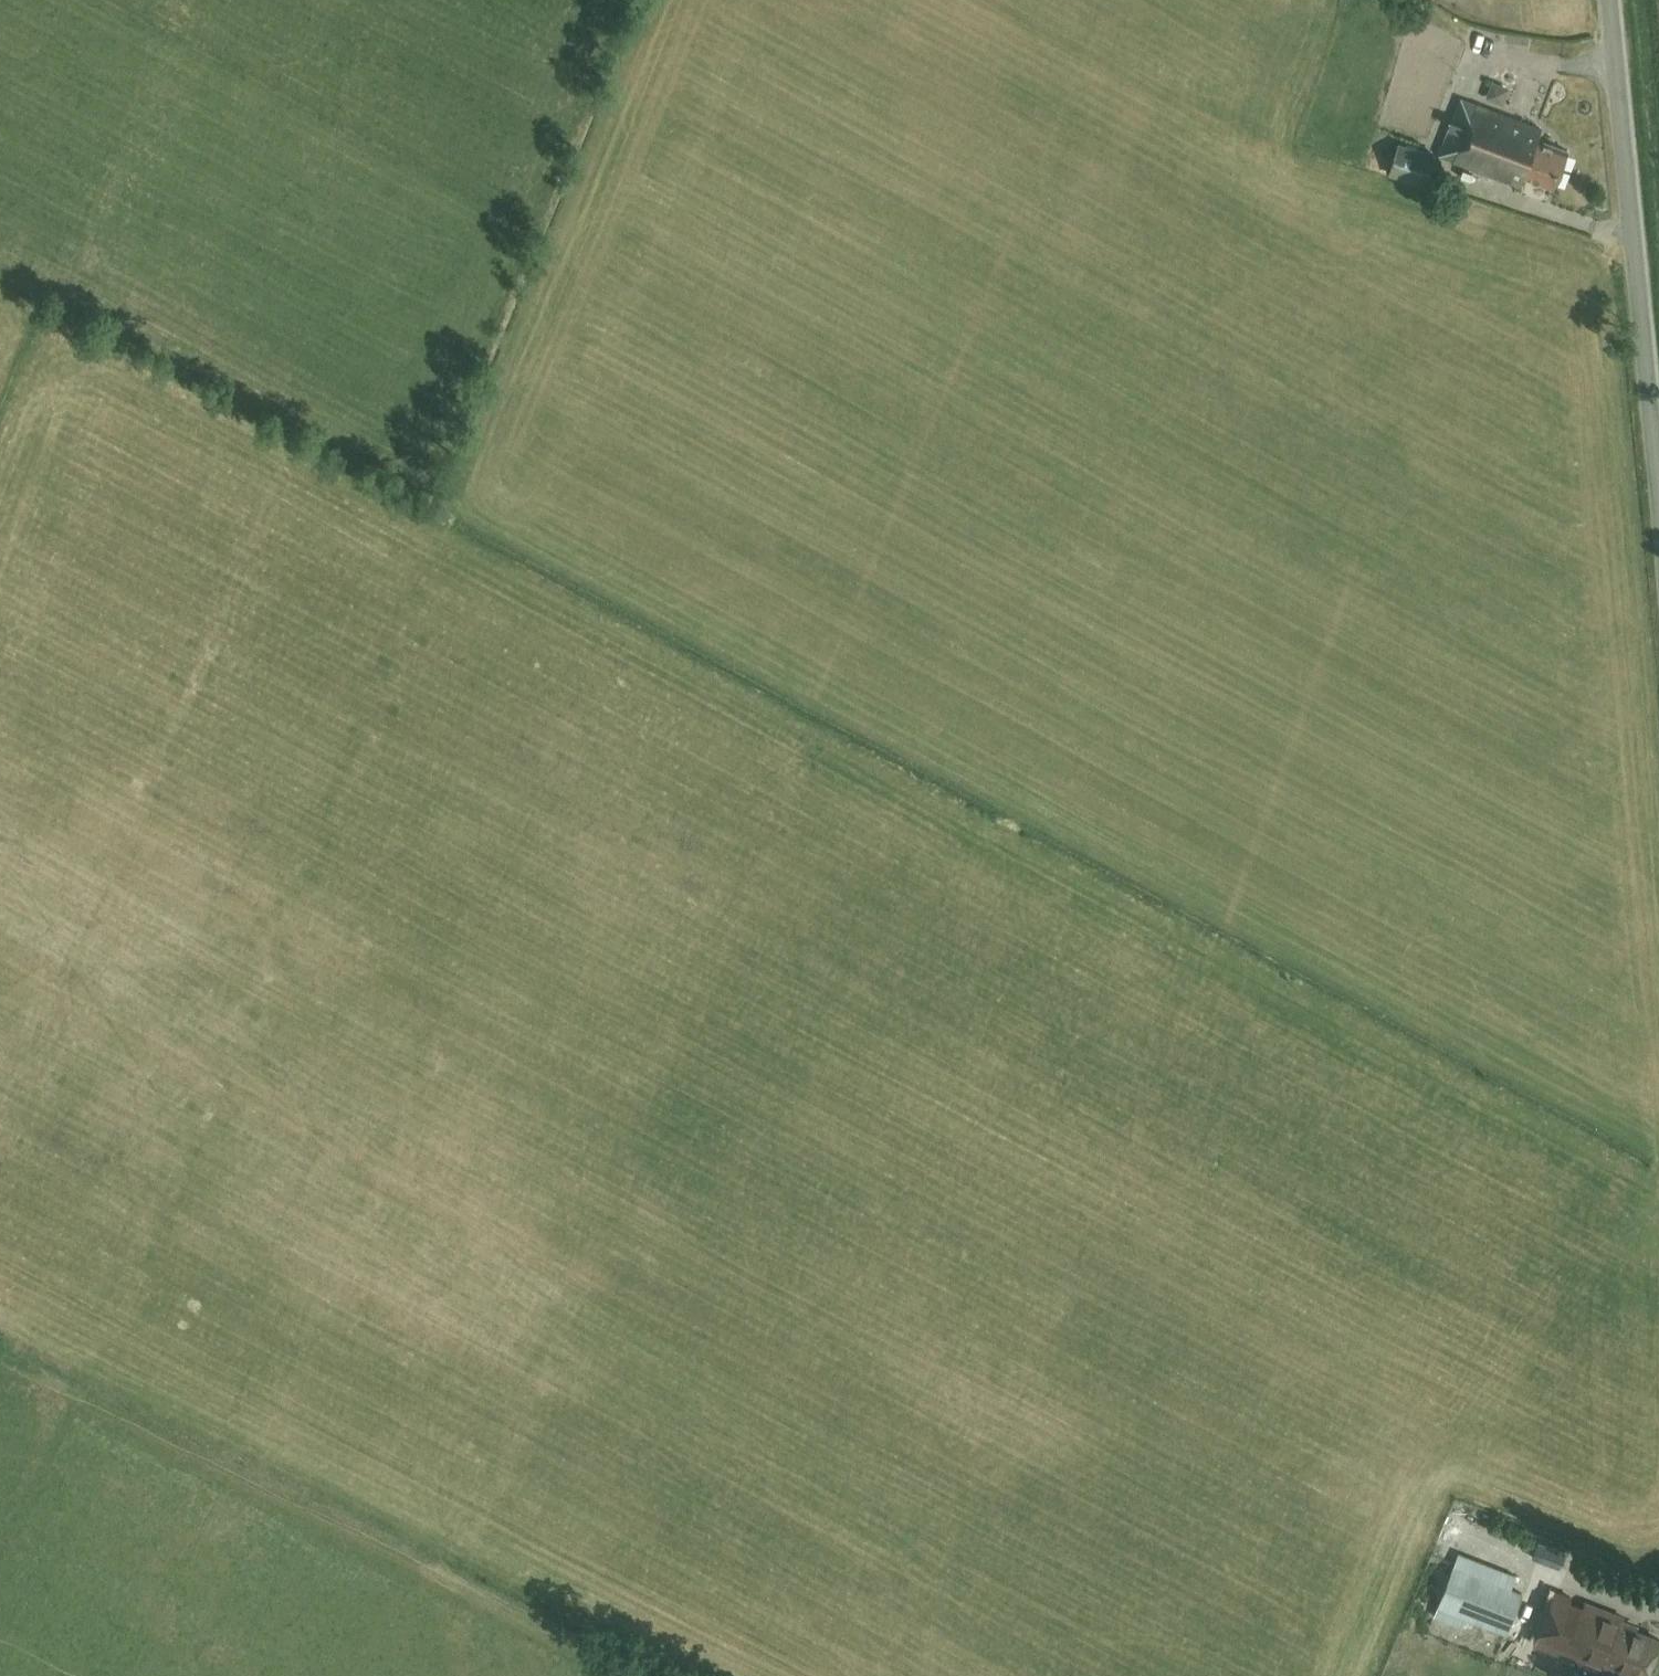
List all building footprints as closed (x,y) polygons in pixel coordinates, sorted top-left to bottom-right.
[(1552,186),(1566,149),(1536,138),(1540,128),(1459,99),(1438,156),(1504,180),(1508,170),(1552,186)] [(1424,185),(1433,155),(1399,144),(1389,174),(1424,185)] [(1558,1568),(1564,1552),(1538,1542),(1532,1558),(1558,1568)] [(1506,1632),(1521,1593),(1510,1588),(1514,1576),(1458,1554),(1438,1606),(1506,1632)] [(1568,1603),(1571,1594),(1555,1588),(1534,1643),(1564,1654),(1563,1659),(1606,1675),(1623,1675),(1624,1671),(1638,1675),(1645,1675),(1658,1640),(1658,1638),(1635,1629),(1636,1626),(1621,1620),(1624,1612),(1587,1597),(1582,1609),(1568,1603)]
